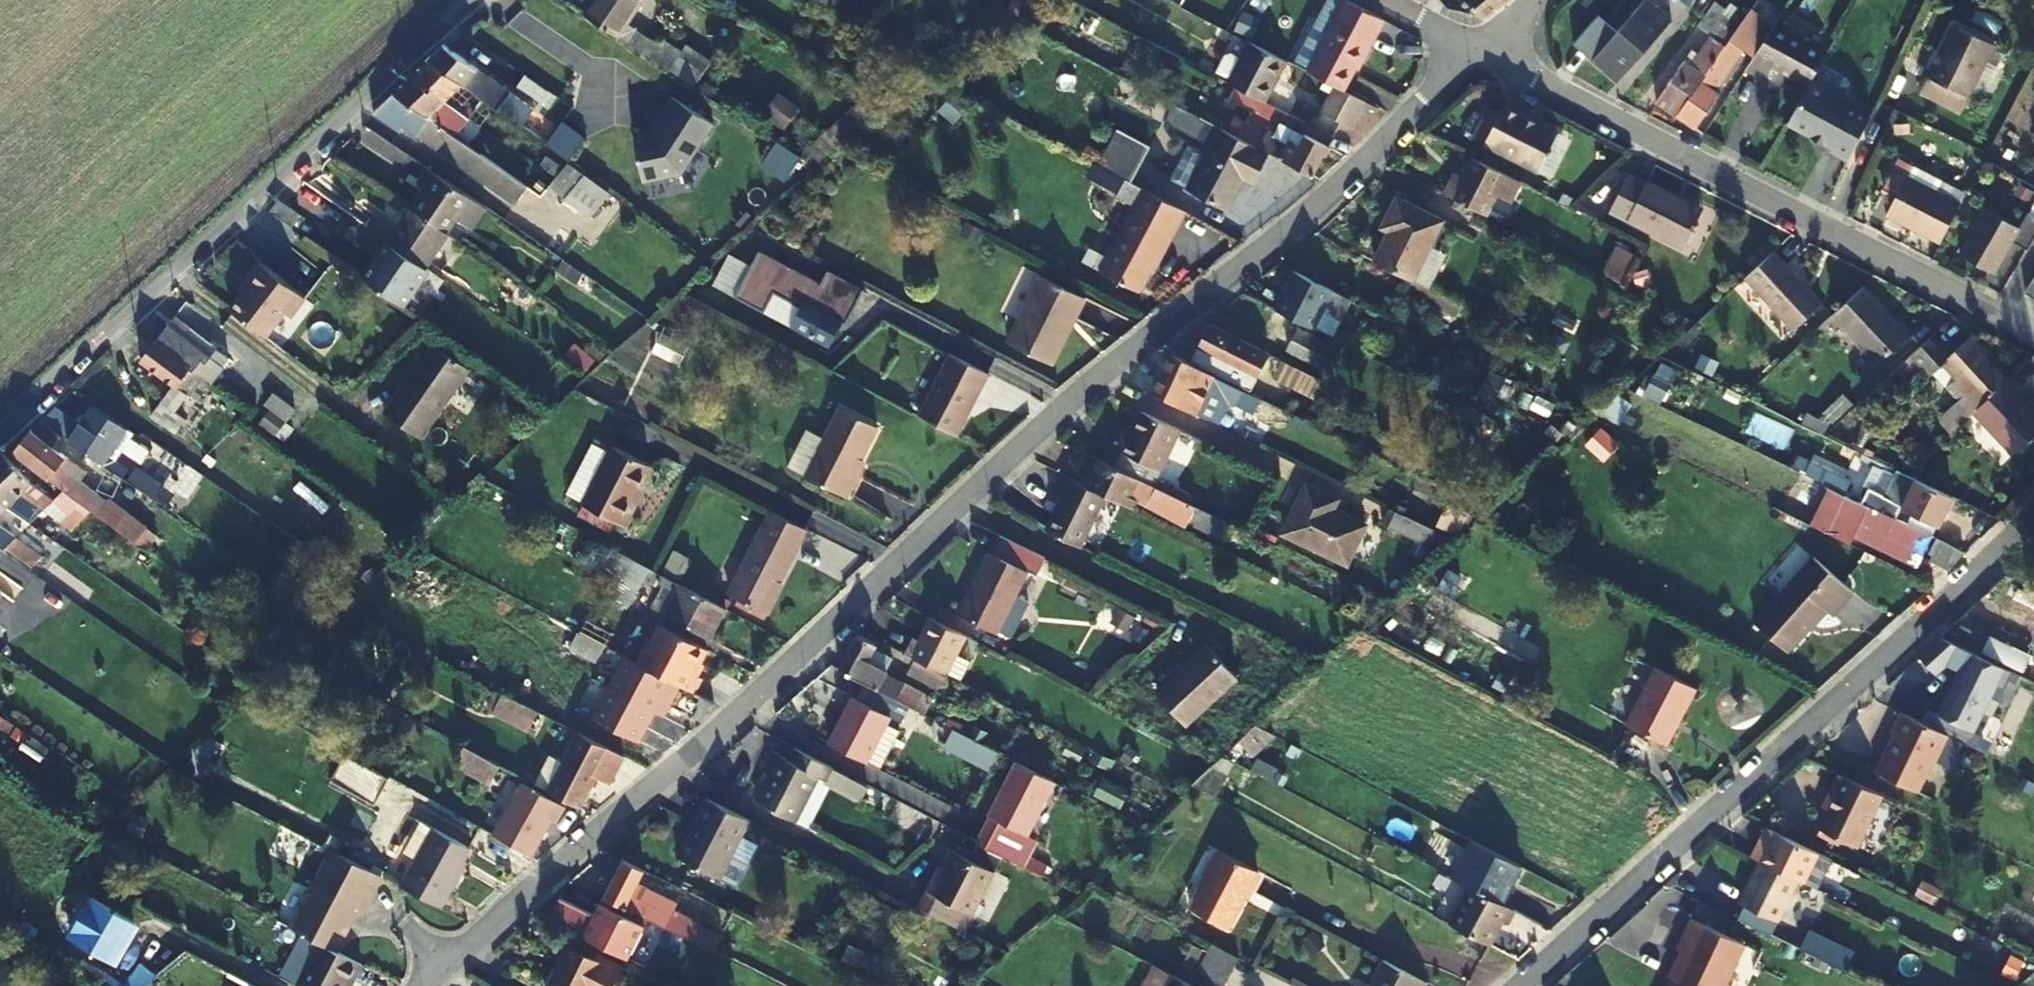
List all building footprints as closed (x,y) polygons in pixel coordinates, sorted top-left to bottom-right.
[(627,23),(641,0),(593,0),(584,14),(696,85),(713,59),(687,42),(683,49),(666,38),(662,45),(627,23)] [(1483,18),(1505,0),(1466,0),(1483,18)] [(1644,0),(1641,0),(1590,59),(1614,80),(1666,20),(1644,0)] [(1711,0),(1684,0),(1701,13),(1711,0)] [(1737,26),(1745,15),(1729,4),(1725,9),(1713,1),(1696,25),(1709,35),(1689,63),(1684,60),(1655,101),(1675,116),(1676,114),(1737,26)] [(1345,3),(1332,29),(1307,75),(1335,89),(1343,94),(1380,23),(1345,3)] [(1750,8),(1745,15),(1737,26),(1676,114),(1693,127),(1718,91),(1713,87),(1742,48),(1751,55),(1773,22),(1750,8)] [(1307,75),(1332,29),(1316,20),(1291,67),(1307,75)] [(1751,55),(1744,66),(1762,77),(1770,65),(1802,85),(1822,54),(1773,22),(1751,55)] [(1956,22),(1942,48),(1948,51),(1934,76),(1928,73),(1918,90),(1958,112),(1996,44),(1956,22)] [(470,92),(481,99),(492,107),(540,142),(547,131),(533,120),(527,116),(530,108),(443,45),(441,44),(426,59),(427,60),(470,92)] [(1241,91),(1264,103),(1286,63),(1248,44),(1227,84),(1241,91)] [(1942,48),(1928,73),(1934,76),(1948,51),(1942,48)] [(426,59),(409,76),(452,106),(467,116),(476,122),(479,123),(492,107),(481,99),(473,109),(462,102),(470,92),(427,60),(426,59)] [(543,88),(521,73),(513,84),(535,99),(543,88)] [(452,106),(409,76),(391,93),(436,123),(452,106)] [(1867,112),(1806,79),(1802,85),(1782,118),(1806,132),(1807,129),(1819,136),(1818,138),(1826,142),(1824,145),(1843,156),(1867,112)] [(940,111),(955,122),(971,100),(956,89),(940,111)] [(1350,127),(1363,104),(1343,94),(1335,89),(1322,113),(1350,127)] [(1274,108),(1264,103),(1241,91),(1234,104),(1266,121),(1274,108)] [(650,129),(630,133),(639,176),(677,169),(710,120),(669,92),(653,117),(657,120),(650,129)] [(391,93),(372,112),(399,129),(402,126),(434,147),(515,202),(528,185),(447,130),(436,123),(391,93)] [(773,115),(789,126),(804,105),(787,94),(773,115)] [(1502,100),(1495,112),(1481,139),(1480,141),(1532,169),(1552,132),(1525,118),(1527,114),(1502,100)] [(1481,139),(1495,112),(1481,106),(1465,131),(1481,139)] [(476,122),(467,116),(458,128),(467,135),(476,122)] [(557,118),(547,131),(540,142),(564,159),(581,135),(570,127),(557,118)] [(1236,136),(1269,153),(1306,173),(1312,176),(1328,146),(1282,122),(1274,138),(1243,122),(1236,136)] [(1091,162),(1116,175),(1129,182),(1147,147),(1110,127),(1091,162)] [(1219,127),(1195,171),(1186,190),(1227,211),(1244,178),(1253,184),(1269,153),(1236,136),(1219,127)] [(775,135),(761,156),(777,166),(793,176),(808,156),(805,154),(791,145),(775,135)] [(1932,235),(1953,200),(1902,171),(1909,160),(1895,152),(1879,179),(1891,187),(1883,203),(1910,218),(1909,222),(1932,235)] [(1450,170),(1438,193),(1465,206),(1478,213),(1489,193),(1504,201),(1514,182),(1499,174),(1466,157),(1457,174),(1450,170)] [(2023,176),(2033,183),(2033,158),(2023,176)] [(1953,200),(1960,188),(1909,160),(1902,171),(1953,200)] [(555,175),(549,184),(589,215),(609,191),(567,161),(555,175)] [(419,182),(405,204),(410,207),(443,230),(451,217),(467,228),(481,206),(465,196),(421,165),(412,177),(419,182)] [(1680,253),(1704,209),(1678,194),(1680,190),(1652,175),(1651,178),(1633,168),(1608,212),(1680,253)] [(1149,259),(1177,207),(1134,185),(1091,266),(1131,287),(1147,257),(1149,259)] [(1678,194),(1704,209),(1706,206),(1680,190),(1678,194)] [(1367,260),(1405,280),(1437,219),(1392,196),(1377,226),(1383,230),(1367,260)] [(297,213),(277,200),(269,212),(288,226),(297,213)] [(1910,218),(1883,203),(1880,209),(1907,224),(1909,222),(1910,218)] [(410,207),(405,204),(391,225),(397,228),(410,207)] [(2021,211),(2011,225),(1980,206),(1951,249),(1985,270),(2005,240),(2018,248),(2033,222),(2033,220),(2021,211)] [(443,230),(410,207),(397,228),(391,225),(382,239),(420,266),(443,230)] [(375,214),(365,228),(382,239),(391,225),(375,214)] [(420,266),(382,239),(357,276),(397,305),(423,268),(420,266)] [(1608,275),(1624,283),(1638,256),(1621,247),(1608,275)] [(1775,257),(1754,277),(1802,328),(1830,301),(1782,251),(1775,257)] [(818,285),(756,252),(732,298),(761,312),(771,293),(798,308),(788,327),(826,347),(839,322),(843,325),(861,290),(825,271),(818,285)] [(230,311),(266,338),(285,312),(291,315),(305,297),(257,262),(243,281),(249,285),(230,311)] [(1273,303),(1310,322),(1326,289),(1289,271),(1273,303)] [(1083,301),(1037,277),(1003,343),(1043,364),(1067,318),(1072,321),(1083,301)] [(1854,298),(1838,313),(1884,361),(1919,328),(1908,317),(1906,318),(1872,281),(1854,298)] [(1308,326),(1310,322),(1273,303),(1271,307),(1308,326)] [(154,341),(209,384),(229,359),(174,316),(154,341)] [(1212,375),(1248,392),(1267,352),(1209,322),(1188,363),(1212,375)] [(1275,322),(1266,340),(1326,370),(1337,349),(1295,328),(1294,332),(1275,322)] [(1977,408),(2013,375),(1988,348),(1991,346),(1977,330),(1965,341),(1957,338),(1951,343),(1939,331),(1901,366),(1905,371),(1915,380),(1930,366),(1933,370),(1948,356),(1962,371),(1958,374),(1971,388),(1948,408),(1961,423),(1977,408)] [(661,337),(660,360),(684,361),(685,338),(661,337)] [(196,402),(209,384),(154,341),(140,359),(196,402)] [(420,438),(469,369),(435,344),(419,368),(416,367),(385,414),(420,438)] [(1170,354),(1152,391),(1214,422),(1225,400),(1232,404),(1239,388),(1212,375),(1188,363),(1170,354)] [(955,436),(985,374),(947,355),(916,416),(955,436)] [(1660,360),(1645,393),(1661,401),(1676,368),(1660,360)] [(1905,371),(1901,366),(1884,382),(1888,387),(1905,371)] [(1478,392),(1509,409),(1503,420),(1541,442),(1558,411),(1524,392),(1489,373),(1478,392)] [(1977,408),(2017,451),(2033,436),(2033,402),(2021,388),(2024,387),(2013,375),(1977,408)] [(1884,382),(1874,391),(1886,403),(1895,394),(1888,387),(1884,382)] [(1839,419),(1859,402),(1851,391),(1830,408),(1839,419)] [(297,410),(276,393),(267,405),(288,421),(297,410)] [(127,468),(123,465),(116,460),(132,433),(91,405),(68,439),(115,471),(123,476),(127,468)] [(876,423),(839,405),(805,475),(845,494),(856,471),(854,470),(876,423)] [(64,436),(65,437),(75,421),(55,407),(41,420),(64,436)] [(1133,439),(1118,470),(1162,491),(1190,435),(1149,415),(1137,441),(1133,439)] [(63,489),(116,528),(122,519),(105,506),(106,504),(86,488),(87,487),(80,482),(86,473),(55,449),(64,436),(41,420),(40,419),(38,418),(29,431),(28,430),(13,452),(63,489)] [(1601,425),(1585,444),(1605,461),(1621,442),(1601,425)] [(116,460),(123,465),(140,438),(132,433),(116,460)] [(623,528),(638,501),(629,497),(640,478),(646,466),(612,447),(580,504),(623,528)] [(52,499),(30,485),(1,454),(0,455),(0,502),(7,508),(22,495),(42,509),(52,499)] [(1108,497),(1134,510),(1139,502),(1214,536),(1216,531),(1227,537),(1233,524),(1162,491),(1118,470),(1093,458),(1081,484),(1108,497)] [(136,468),(128,480),(141,489),(145,491),(153,480),(145,474),(136,468)] [(1851,480),(1829,469),(1823,481),(1846,492),(1851,480)] [(1886,497),(1890,499),(1901,504),(1900,508),(1936,525),(1951,495),(1906,474),(1899,470),(1886,497)] [(141,489),(128,480),(123,476),(115,471),(103,490),(130,506),(141,489)] [(648,483),(640,478),(629,497),(638,501),(648,483)] [(1081,484),(1072,480),(1047,530),(1083,548),(1108,497),(1081,484)] [(1852,537),(1915,568),(1930,537),(1883,514),(1848,497),(1827,487),(1809,525),(1815,528),(1848,544),(1852,537)] [(1346,504),(1316,489),(1294,536),(1358,566),(1375,529),(1342,513),(1346,504)] [(775,589),(806,525),(772,509),(731,592),(770,611),(780,590),(775,589)] [(1438,550),(1445,535),(1400,513),(1392,528),(1438,550)] [(30,567),(41,556),(0,527),(0,546),(30,567)] [(1038,578),(1047,559),(1000,536),(991,555),(989,554),(958,616),(1011,642),(1021,621),(1006,614),(1027,573),(1038,578)] [(1940,572),(1962,552),(1938,540),(1927,565),(1940,572)] [(1817,554),(1756,619),(1786,647),(1826,604),(1833,611),(1854,589),(1817,554)] [(635,562),(617,597),(628,604),(646,568),(635,562)] [(707,639),(724,609),(662,576),(647,602),(665,611),(662,615),(707,639)] [(903,655),(908,657),(944,676),(945,676),(965,636),(929,618),(918,639),(913,637),(903,655)] [(649,652),(642,666),(669,680),(700,697),(707,682),(699,678),(712,653),(666,628),(653,653),(649,652)] [(675,706),(686,713),(703,722),(713,705),(700,697),(669,680),(642,666),(578,631),(570,648),(641,685),(676,704),(675,706)] [(1919,663),(1942,672),(1954,641),(1931,631),(1919,663)] [(1989,632),(1980,650),(2023,670),(2031,652),(1989,632)] [(857,634),(839,668),(864,681),(896,698),(903,686),(883,675),(885,672),(867,662),(874,648),(876,644),(857,634)] [(1182,674),(1208,648),(1203,642),(1177,668),(1179,670),(1182,674)] [(892,658),(874,648),(867,662),(885,672),(892,658)] [(1233,674),(1208,648),(1182,674),(1179,670),(1154,694),(1183,723),(1233,674)] [(1938,712),(1973,729),(1983,709),(1991,713),(1998,699),(1989,695),(1996,682),(2000,684),(2004,676),(2008,669),(1968,650),(1938,712)] [(1647,732),(1677,677),(1637,656),(1608,711),(1647,732)] [(944,676),(908,657),(901,670),(937,689),(944,676)] [(1996,682),(1989,695),(1998,699),(2009,678),(2004,676),(2000,684),(1996,682)] [(580,692),(556,679),(540,707),(564,721),(580,692)] [(827,741),(865,761),(886,720),(890,714),(900,720),(907,704),(896,698),(864,681),(856,696),(852,694),(827,741)] [(681,721),(686,713),(675,706),(676,704),(641,685),(635,697),(681,721)] [(488,707),(494,710),(503,692),(497,689),(488,707)] [(528,728),(530,724),(537,710),(536,709),(503,692),(494,710),(528,728)] [(537,710),(530,724),(535,727),(543,713),(537,710)] [(1929,763),(1941,739),(1893,716),(1883,736),(1888,738),(1868,778),(1908,798),(1926,762),(1929,763)] [(899,727),(886,720),(865,761),(878,768),(899,727)] [(1250,733),(1265,740),(1274,732),(1258,723),(1248,732),(1250,733)] [(995,754),(997,752),(955,729),(946,746),(988,768),(995,754)] [(607,783),(623,755),(578,731),(546,790),(578,807),(594,776),(607,783)] [(1251,752),(1265,740),(1250,733),(1248,732),(1239,739),(1251,752)] [(758,802),(797,823),(822,775),(863,797),(868,788),(833,769),(833,768),(789,744),(783,755),(776,752),(767,767),(774,772),(758,802)] [(490,782),(499,762),(465,747),(456,766),(490,782)] [(372,802),(387,776),(343,752),(329,778),(372,802)] [(1027,835),(1055,782),(1016,762),(988,817),(991,818),(977,845),(1021,868),(1035,840),(1027,835)] [(1872,799),(1830,779),(1822,795),(1827,797),(1811,831),(1848,849),(1872,799)] [(563,805),(520,782),(491,834),(530,855),(550,818),(556,820),(563,805)] [(752,822),(708,799),(694,826),(696,826),(681,856),(723,878),(752,822)] [(415,855),(431,826),(418,819),(402,847),(415,855)] [(456,866),(467,846),(431,826),(415,855),(400,882),(439,904),(459,869),(456,866)] [(1756,831),(1747,848),(1755,852),(1748,866),(1749,866),(1785,884),(1792,888),(1808,857),(1756,831)] [(1474,840),(1523,863),(1524,861),(1475,836),(1474,840)] [(1472,882),(1506,898),(1523,863),(1474,840),(1456,874),(1472,882)] [(1198,888),(1236,907),(1257,866),(1219,847),(1198,888)] [(317,940),(332,948),(343,928),(340,926),(351,905),(359,909),(378,874),(329,848),(288,925),(317,940)] [(992,871),(951,851),(944,866),(931,892),(925,889),(917,906),(962,930),(971,912),(992,871)] [(622,859),(603,894),(694,941),(701,926),(668,909),(672,901),(647,888),(643,896),(631,889),(641,869),(622,859)] [(925,889),(931,892),(944,866),(938,863),(925,889)] [(1745,917),(1764,926),(1785,884),(1749,866),(1728,909),(1745,917)] [(1452,919),(1494,940),(1507,916),(1511,918),(1519,904),(1506,898),(1472,882),(1452,919)] [(564,887),(549,918),(641,965),(679,985),(695,955),(660,937),(650,957),(623,943),(629,932),(624,929),(618,940),(588,924),(593,914),(579,907),(586,894),(566,884),(564,887)] [(1227,924),(1236,907),(1198,888),(1189,904),(1227,924)] [(702,897),(689,891),(684,902),(696,908),(702,897)] [(600,901),(586,894),(579,907),(593,914),(600,901)] [(74,925),(68,935),(115,961),(132,930),(129,919),(89,896),(83,906),(77,908),(71,919),(74,925)] [(1743,939),(1690,917),(1661,985),(1723,985),(1743,939)] [(1757,940),(1764,926),(1745,917),(1738,931),(1757,940)] [(1796,939),(1788,955),(1830,975),(1838,959),(1796,939)] [(298,985),(338,985),(345,974),(349,976),(357,961),(332,948),(317,940),(293,983),(298,985)] [(1203,955),(1230,969),(1236,956),(1210,942),(1203,955)] [(561,944),(538,985),(608,985),(615,973),(577,953),(561,944)] [(1230,969),(1203,955),(1197,968),(1223,982),(1230,969)] [(1435,982),(1391,960),(1378,985),(1433,985),(1435,982)] [(1170,973),(1164,985),(1195,985),(1170,973)]
